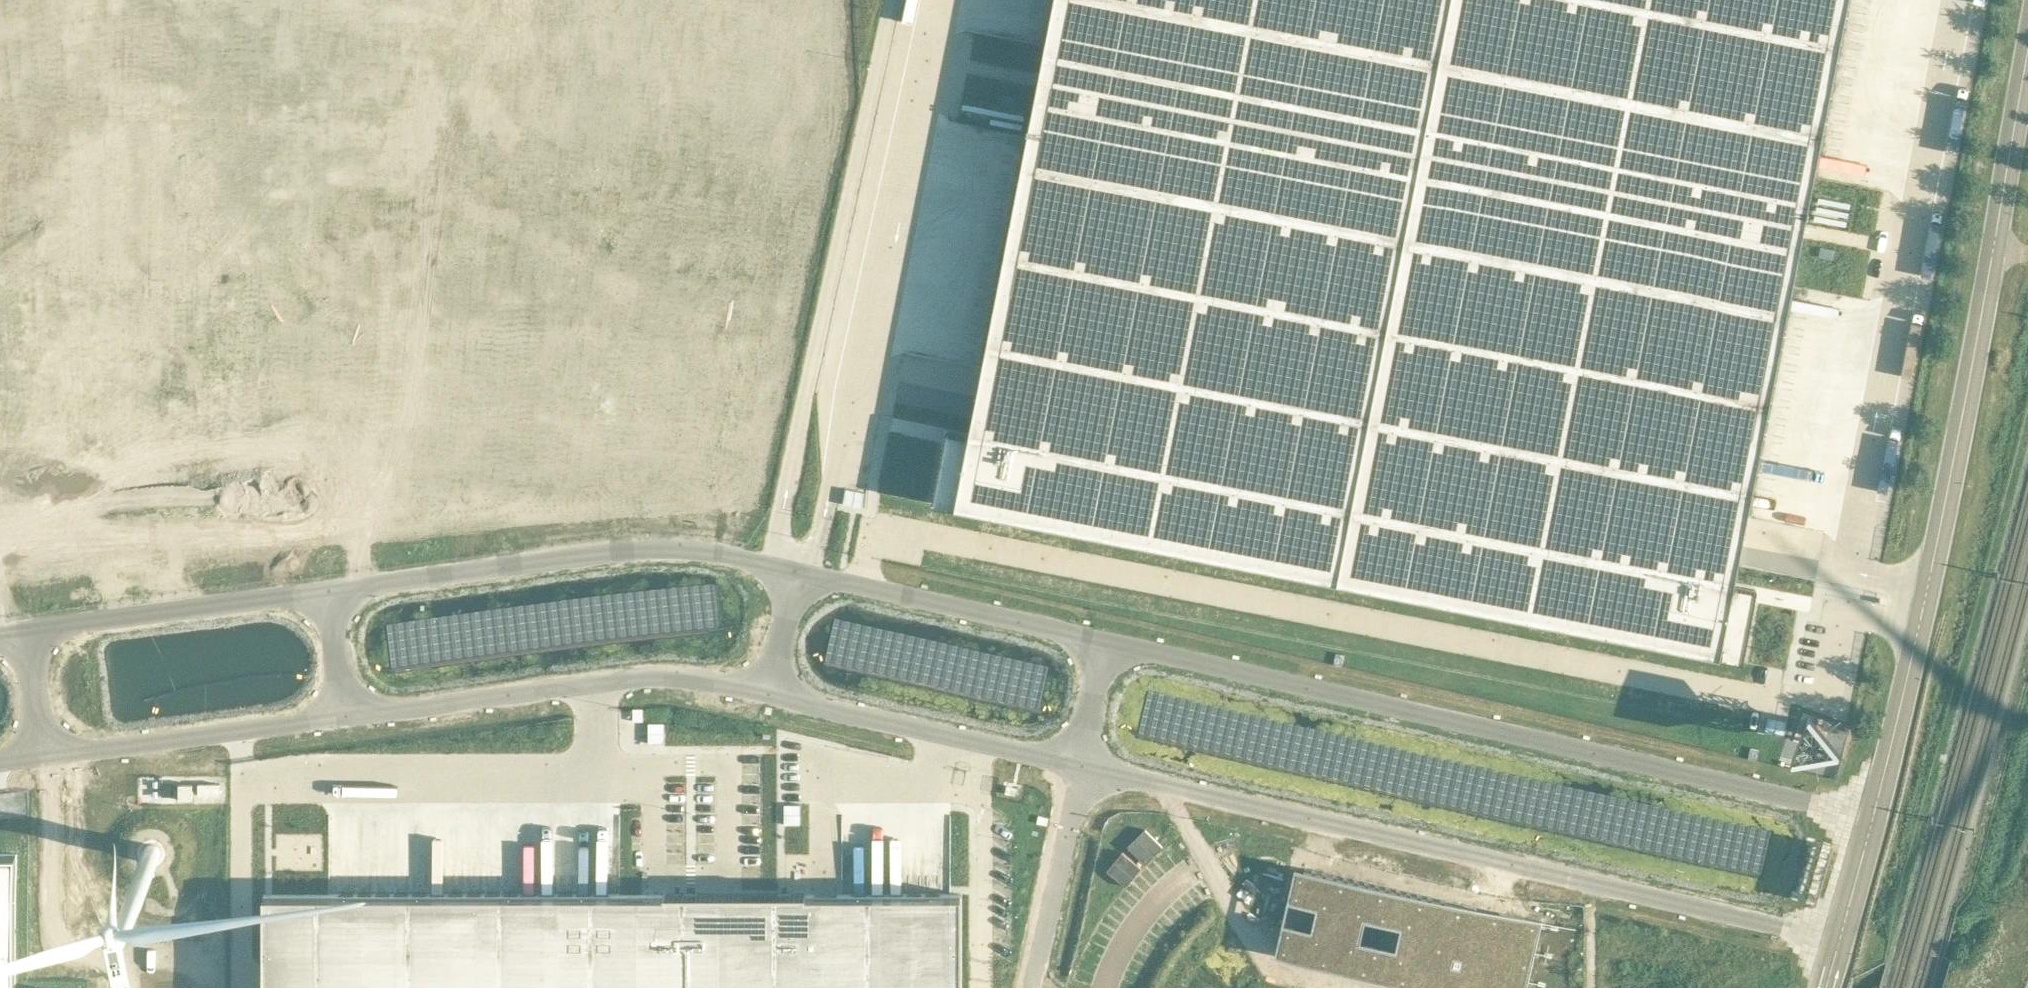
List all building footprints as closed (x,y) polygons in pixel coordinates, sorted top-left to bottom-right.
[(933,501),(995,513),(995,514),(996,514),(996,513),(1680,646),(1679,647),(1743,660),(1754,602),(1754,600),(1732,596),(1735,582),(1849,0),(1053,0),(966,447),(944,443),(933,501)] [(846,488),(843,504),(863,507),(866,492),(846,488)] [(643,720),(643,708),(633,708),(633,720),(643,720)] [(1768,717),(1764,732),(1784,736),(1787,721),(1768,717)] [(173,795),(173,783),(163,783),(163,795),(173,795)] [(193,783),(179,783),(179,799),(193,799),(193,783)] [(220,794),(220,783),(199,783),(199,794),(220,794)] [(1013,787),(1007,785),(1005,793),(1011,794),(1016,795),(1018,787),(1013,787)] [(1045,816),(1039,814),(1037,822),(1043,823),(1047,824),(1049,817),(1045,816)] [(143,849),(143,851),(143,853),(143,854),(144,856),(145,857),(147,858),(148,859),(150,860),(151,860),(153,860),(155,860),(156,859),(158,858),(159,857),(160,856),(161,854),(161,852),(161,851),(161,849),(161,847),(160,846),(159,844),(158,843),(156,842),(154,842),(153,842),(151,842),(149,842),(148,843),(146,844),(145,845),(144,846),(143,848),(143,849)] [(16,856),(0,856),(0,987),(16,987),(16,856)] [(1282,935),(1290,936),(1286,959),(1433,987),(1517,987),(1524,926),(1297,883),(1296,894),(1294,906),(1285,904),(1282,935)] [(265,894),(265,964),(265,987),(961,987),(961,894),(951,894),(950,894),(843,894),(842,894),(810,894),(806,894),(806,892),(664,892),(664,894),(642,894),(620,894),(619,894),(330,894),(329,894),(272,894),(265,894)]
